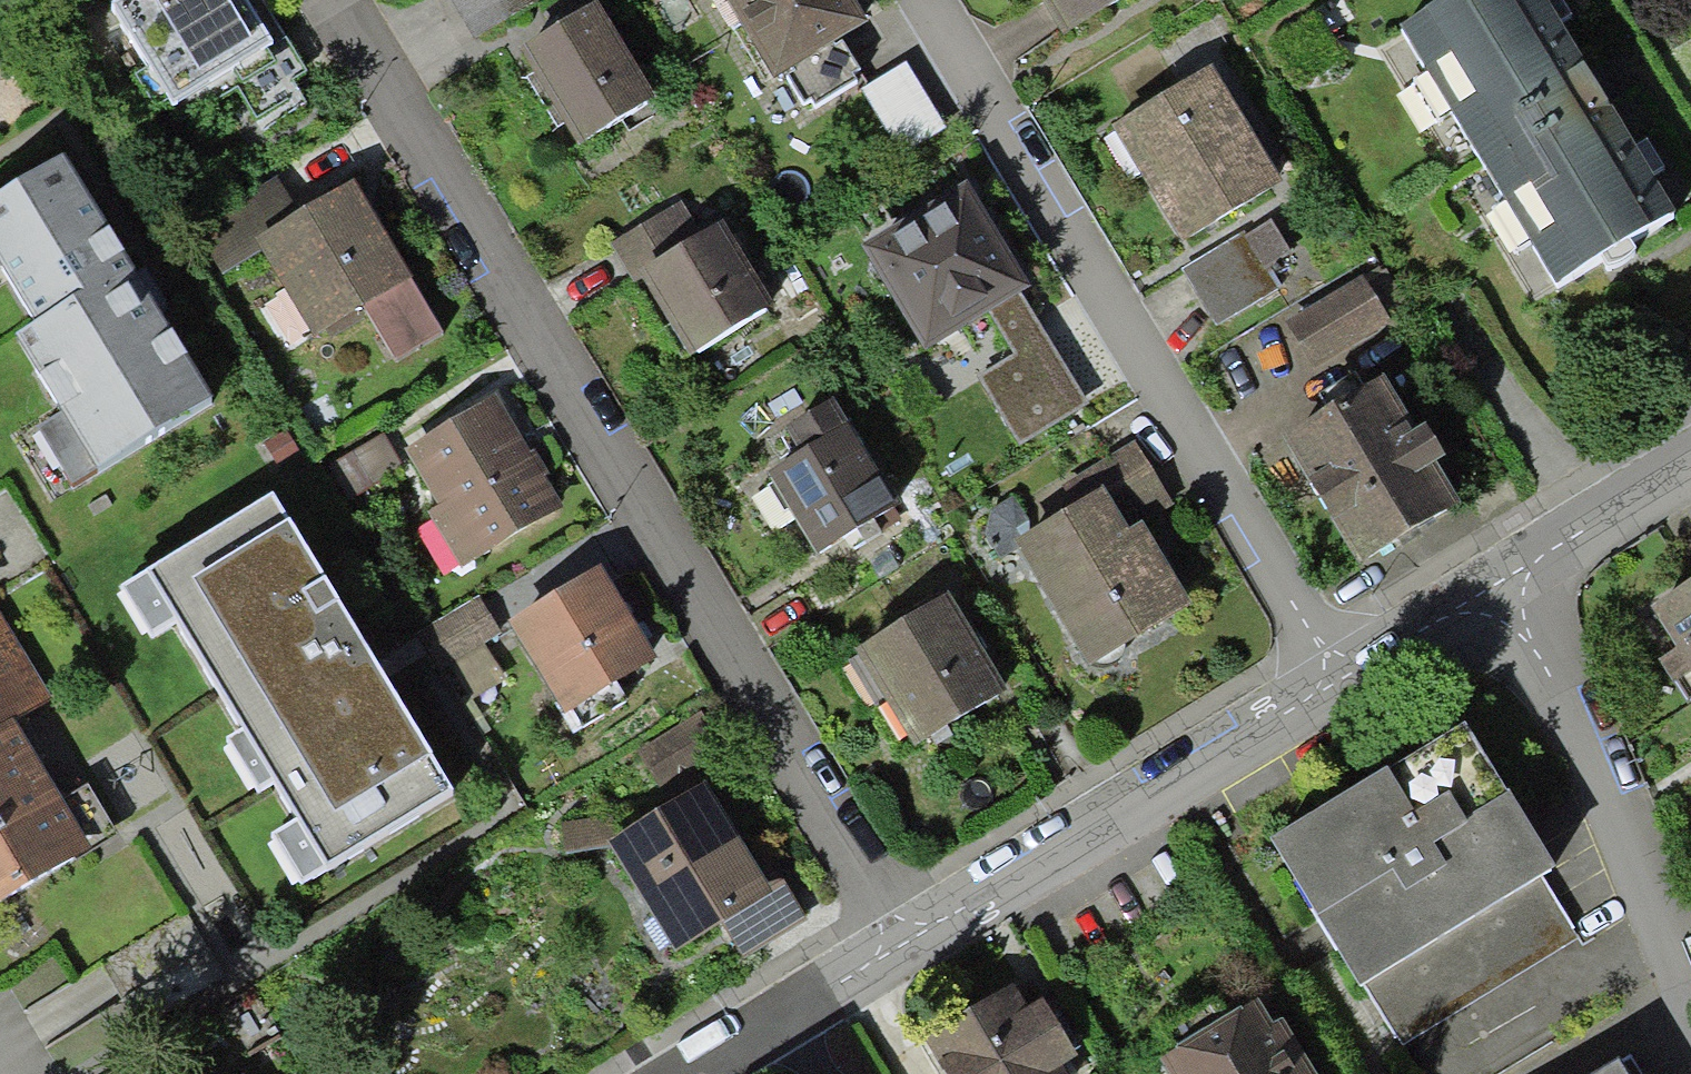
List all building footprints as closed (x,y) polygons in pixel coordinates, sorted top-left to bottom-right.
[(276,39),(254,0),(141,0),(135,4),(185,91),(276,39)] [(470,28),(540,5),(539,0),(461,0),(470,28)] [(869,23),(856,0),(727,0),(773,78),(869,23)] [(1674,215),(1658,186),(1675,177),(1658,147),(1639,158),(1576,43),(1591,35),(1571,0),(1558,0),(1553,3),(1551,0),(1483,0),(1414,38),(1549,283),(1674,215)] [(575,143),(652,99),(600,10),(524,54),(575,143)] [(910,147),(955,118),(915,55),(870,83),(910,147)] [(1182,244),(1276,186),(1208,77),(1114,135),(1182,244)] [(390,352),(436,325),(345,169),(294,199),(273,163),(188,212),(219,265),(256,244),(303,324),(355,293),(390,352)] [(50,172),(0,203),(0,277),(36,335),(19,346),(65,420),(42,435),(69,478),(193,402),(123,290),(50,172)] [(1021,298),(1026,295),(965,193),(858,256),(919,359),(989,317),(1015,361),(980,382),(1018,446),(1085,407),(1021,298)] [(1266,267),(1286,255),(1269,225),(1245,238),(1243,236),(1182,272),(1216,328),(1280,290),(1266,267)] [(684,360),(769,314),(725,235),(698,249),(687,228),(629,259),(684,360)] [(1322,360),(1402,313),(1370,261),(1291,308),(1322,360)] [(1358,572),(1465,511),(1391,384),(1285,445),(1358,572)] [(461,549),(557,498),(499,391),(403,442),(461,549)] [(806,557),(884,509),(822,408),(774,437),(790,463),(760,482),(806,557)] [(1084,667),(1191,605),(1151,537),(1184,518),(1150,459),(1009,540),(1084,667)] [(377,674),(272,501),(159,570),(335,860),(448,792),(377,674)] [(566,720),(656,665),(602,577),(512,631),(566,720)] [(486,640),(500,631),(478,594),(417,631),(439,666),(454,657),(477,693),(507,675),(486,640)] [(909,742),(1001,687),(949,599),(856,655),(909,742)] [(1657,621),(1683,663),(1663,675),(1681,703),(1690,697),(1690,600),(1657,621)] [(29,699),(0,649),(0,716),(29,699)] [(1389,1050),(1578,938),(1455,734),(1267,846),(1389,1050)] [(56,850),(0,755),(0,883),(56,850)] [(740,952),(807,912),(766,846),(748,857),(706,787),(608,846),(677,959),(726,930),(740,952)] [(1038,1002),(1024,1011),(1011,990),(920,1045),(938,1073),(1061,1073),(1059,1070),(1074,1061),(1038,1002)] [(1258,1012),(1159,1072),(1160,1073),(1297,1073),(1258,1012)]
